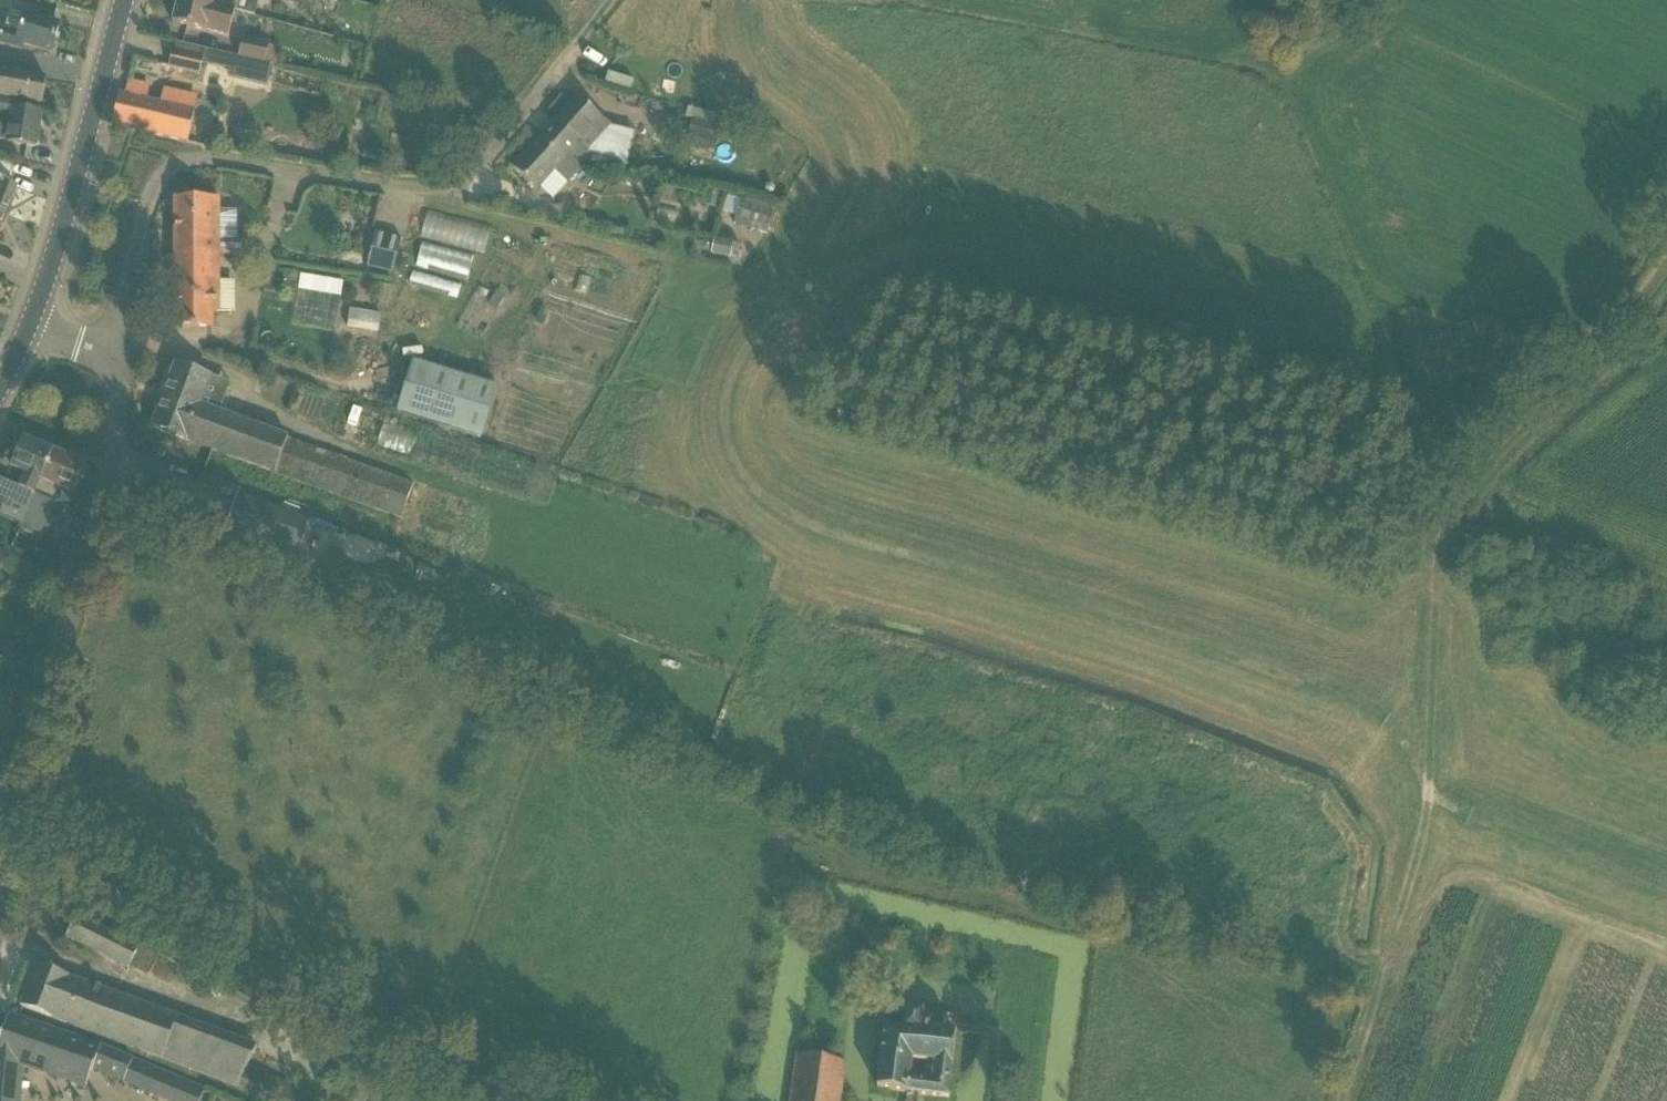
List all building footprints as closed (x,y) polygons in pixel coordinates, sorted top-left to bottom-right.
[(232,13),(187,0),(179,0),(173,23),(217,35),(228,38),(235,14),(232,13)] [(232,13),(236,0),(187,0),(232,13)] [(314,9),(317,0),(287,0),(286,2),(314,9)] [(52,53),(60,25),(26,16),(28,12),(8,6),(0,37),(0,44),(22,50),(23,45),(52,53)] [(266,64),(270,47),(244,41),(240,58),(266,64)] [(201,76),(204,61),(172,54),(169,69),(201,76)] [(43,104),(47,80),(0,72),(0,97),(31,102),(43,104)] [(120,95),(113,125),(116,126),(188,143),(195,111),(147,99),(150,87),(129,82),(125,96),(120,95)] [(7,142),(7,143),(35,147),(41,114),(30,112),(31,102),(0,97),(0,141),(7,142)] [(579,142),(577,145),(587,154),(627,164),(635,133),(612,127),(578,97),(556,121),(579,142)] [(721,128),(714,126),(693,120),(689,138),(717,145),(721,128)] [(579,142),(556,121),(513,169),(538,191),(555,172),(568,183),(582,168),(590,158),(587,154),(577,145),(579,142)] [(7,185),(14,164),(0,162),(0,208),(7,210),(16,188),(7,185)] [(768,235),(776,207),(743,196),(734,224),(768,235)] [(218,210),(218,199),(176,199),(176,253),(218,254),(218,239),(237,239),(238,210),(218,210)] [(428,211),(421,236),(484,253),(491,227),(428,211)] [(402,239),(376,233),(367,267),(393,274),(402,239)] [(715,241),(712,253),(712,254),(737,258),(740,246),(715,241)] [(466,282),(473,260),(424,242),(416,264),(466,282)] [(218,254),(176,253),(176,328),(212,328),(212,313),(218,313),(218,256),(218,254)] [(457,298),(460,285),(413,270),(409,283),(457,298)] [(284,282),(297,284),(299,273),(286,271),(286,272),(284,282)] [(342,283),(300,276),(297,292),(340,299),(342,283)] [(348,329),(379,333),(382,314),(351,309),(348,329)] [(497,388),(411,362),(395,415),(480,441),(497,388)] [(152,428),(274,473),(288,440),(204,408),(214,377),(176,363),(152,428)] [(412,456),(418,432),(383,422),(376,446),(412,456)] [(11,467),(26,474),(20,488),(0,479),(0,498),(29,510),(30,511),(57,453),(24,438),(23,440),(18,437),(13,451),(17,453),(11,467)] [(22,525),(23,525),(53,538),(60,522),(50,517),(62,490),(73,495),(86,466),(57,453),(30,511),(29,510),(22,525)] [(347,499),(402,517),(414,485),(358,465),(347,499)] [(311,521),(243,497),(232,527),(300,551),(311,521)] [(42,582),(27,588),(34,605),(49,599),(42,582)] [(67,938),(129,969),(139,947),(122,939),(122,940),(77,916),(67,938)] [(239,1085),(272,1100),(300,1100),(304,1092),(248,1065),(257,1047),(85,982),(37,965),(21,1007),(161,1059),(238,1087),(239,1085)] [(882,1065),(878,1088),(905,1093),(926,1096),(950,1100),(955,1031),(945,1029),(947,1014),(906,1010),(904,1029),(885,1026),(880,1065),(882,1065)] [(61,1032),(11,1015),(0,1045),(0,1100),(20,1100),(26,1066),(46,1073),(61,1032)] [(103,1046),(82,1039),(61,1032),(46,1073),(68,1081),(89,1088),(95,1071),(103,1046)] [(103,1046),(95,1071),(162,1099),(172,1074),(131,1056),(103,1046)] [(841,1093),(845,1060),(798,1053),(791,1100),(840,1100),(841,1093)] [(166,1100),(200,1100),(206,1088),(172,1074),(162,1099),(166,1100)]
